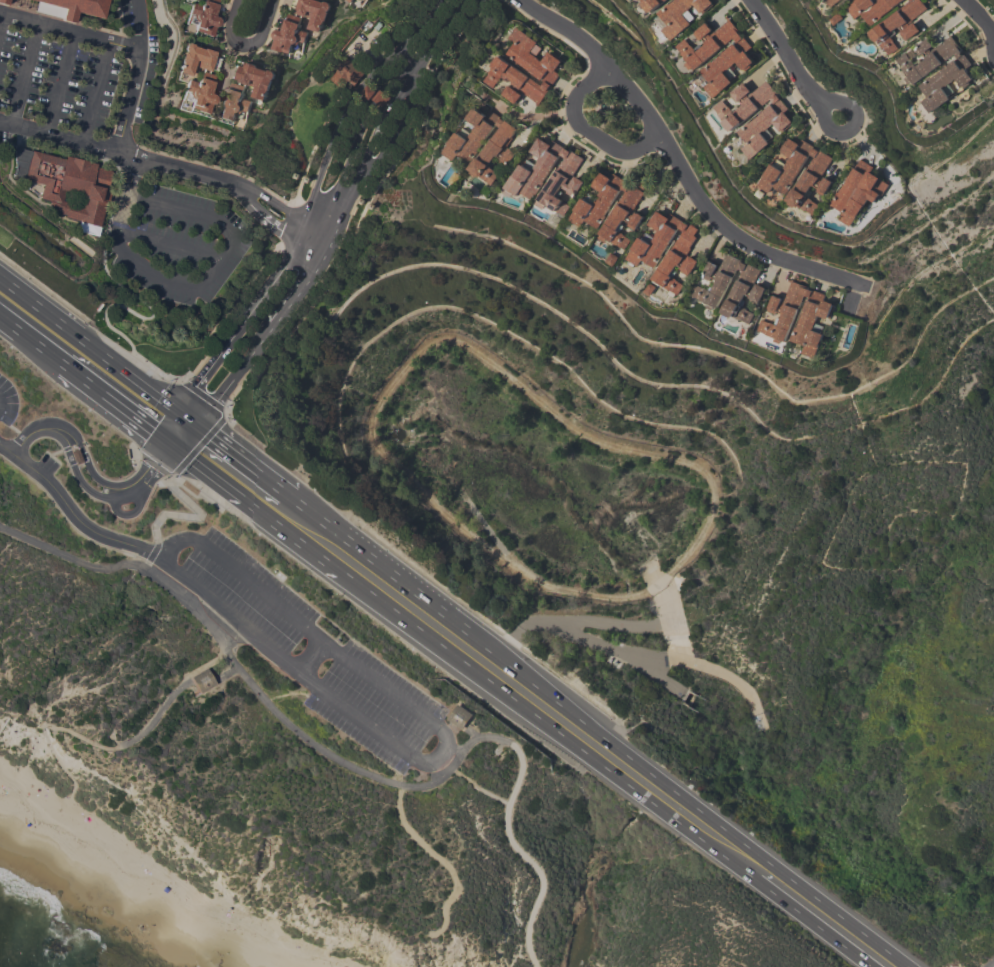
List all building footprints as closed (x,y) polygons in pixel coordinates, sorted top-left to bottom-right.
[(64,9),(31,0),(106,0),(102,19),(77,12),(73,24),(61,20),(64,9)] [(199,5),(201,0),(202,0),(203,0),(216,0),(215,4),(216,5),(213,14),(217,15),(216,18),(217,19),(218,20),(218,22),(218,23),(217,25),(216,26),(215,26),(214,27),(211,37),(200,34),(200,33),(193,31),(194,27),(194,25),(188,23),(187,25),(184,24),(190,2),(199,5)] [(323,0),(293,0),(290,9),(296,11),(295,13),(312,18),(308,28),(321,32),(324,22),(325,22),(328,12),(327,11),(329,10),(331,6),(329,2),(323,0)] [(644,2),(642,0),(666,0),(662,4),(662,3),(651,13),(643,3),(644,2)] [(669,4),(674,0),(710,0),(714,4),(702,14),(694,4),(682,14),(690,23),(670,40),(661,30),(667,24),(657,12),(668,3),(669,4)] [(846,8),(856,0),(872,0),(874,2),(877,0),(903,0),(882,16),(882,17),(871,26),(861,14),(855,19),(846,8)] [(910,1),(909,0),(920,0),(927,8),(912,20),(913,20),(908,24),(909,25),(913,21),(920,30),(907,41),(906,39),(905,40),(900,33),(901,33),(900,31),(901,31),(898,27),(888,34),(894,40),(893,41),(898,48),(889,55),(884,48),(883,49),(878,42),(877,42),(869,33),(910,1)] [(278,29),(279,27),(283,28),(285,19),(286,19),(288,13),(301,17),(299,23),(300,23),(298,29),(308,32),(301,53),(298,51),(298,50),(293,48),(292,50),(291,50),(290,53),(283,51),(282,52),(272,48),(275,38),(274,37),(273,35),(273,33),(274,31),(276,30),(278,29)] [(694,70),(693,68),(690,70),(685,64),(688,62),(685,58),(684,58),(680,53),(681,53),(675,46),(684,38),(695,51),(705,43),(701,39),(699,41),(692,33),(705,22),(712,30),(708,34),(709,35),(714,31),(727,20),(724,17),(726,15),(739,31),(738,33),(742,38),(744,37),(752,47),(747,52),(755,62),(745,71),(737,61),(724,72),(732,82),(712,98),(703,88),(709,82),(699,70),(710,61),(711,62),(736,41),(733,37),(694,70)] [(538,104),(519,90),(518,91),(522,95),(516,104),(502,94),(503,93),(501,92),(506,85),(508,86),(509,85),(510,85),(513,81),(509,79),(507,82),(500,77),(493,88),(482,81),(488,74),(487,73),(491,68),(491,69),(493,66),(492,66),(493,64),(493,63),(497,57),(497,58),(499,55),(541,85),(544,81),(521,65),(521,66),(505,55),(514,42),(508,38),(516,27),(537,42),(530,52),(542,61),(549,51),(562,61),(555,71),(560,74),(553,84),(552,83),(547,89),(548,90),(538,104)] [(919,85),(930,76),(931,78),(956,58),(953,54),(914,84),(912,82),(909,84),(905,78),(907,76),(900,67),(901,67),(896,59),(905,52),(910,60),(911,59),(916,66),(925,59),(921,54),(919,56),(913,49),(919,44),(927,37),(933,45),(929,49),(930,50),(934,47),(935,47),(950,36),(961,50),(960,51),(962,53),(963,53),(972,65),(967,70),(974,80),(964,88),(956,78),(943,88),(951,98),(931,113),(922,101),(928,97),(919,85)] [(187,43),(214,51),(213,56),(219,58),(215,71),(208,69),(207,71),(191,66),(188,76),(176,72),(179,62),(178,61),(182,51),(183,51),(182,49),(183,45),(187,43)] [(364,73),(354,86),(347,80),(341,88),(329,78),(346,58),(364,73)] [(273,70),(246,62),(245,66),(239,64),(234,77),(241,79),(240,81),(256,87),(253,96),(266,100),(269,90),(270,91),(273,80),(272,80),(274,78),(275,74),(273,70)] [(209,104),(206,114),(195,111),(196,110),(188,108),(189,104),(189,102),(183,100),(182,102),(179,101),(186,80),(194,82),(196,77),(197,78),(197,77),(198,77),(200,72),(200,71),(212,75),(211,81),(211,82),(209,91),(212,92),(211,95),(213,96),(213,97),(214,99),(213,100),(213,102),(212,103),(210,104),(209,104)] [(730,131),(729,130),(728,130),(722,123),(723,122),(718,115),(718,114),(712,107),(721,100),(727,107),(728,106),(733,112),(742,105),(739,101),(738,102),(737,101),(736,102),(730,95),(731,94),(730,93),(743,82),(750,91),(746,94),(747,95),(751,92),(766,80),(777,93),(776,94),(788,109),(785,112),(793,123),(781,133),(773,123),(761,133),(769,143),(750,160),(741,149),(747,144),(736,131),(747,122),(748,122),(772,103),(770,99),(730,131)] [(223,98),(224,96),(228,97),(231,88),(233,82),(246,86),(244,92),(245,92),(244,98),(253,101),(247,122),(243,121),(244,119),(238,117),(237,119),(236,119),(235,122),(228,120),(228,121),(217,117),(220,107),(219,106),(218,104),(219,102),(220,100),(221,99),(223,98)] [(362,93),(369,84),(370,85),(372,83),(391,97),(383,107),(372,99),(371,100),(362,93)] [(470,169),(479,156),(480,157),(499,127),(496,125),(471,163),(457,154),(453,161),(442,153),(456,131),(467,139),(476,125),(467,119),(474,108),(485,115),(489,109),(500,116),(500,117),(505,121),(506,120),(519,129),(508,146),(505,151),(507,152),(510,147),(518,153),(510,165),(496,156),(490,166),(504,175),(496,186),(479,175),(478,177),(471,173),(472,171),(470,169)] [(537,204),(539,200),(538,200),(556,169),(557,169),(564,157),(560,155),(536,196),(534,195),(532,199),(521,192),(518,196),(515,194),(513,197),(506,193),(508,190),(505,188),(513,175),(514,175),(521,164),(532,170),(540,157),(530,151),(538,137),(550,143),(552,140),(583,158),(571,179),(572,180),(575,175),(585,181),(577,195),(573,193),(571,196),(566,193),(567,190),(563,188),(564,186),(562,185),(556,196),(563,200),(563,201),(570,206),(564,216),(557,211),(556,212),(547,206),(545,209),(537,204)] [(757,186),(770,163),(781,170),(789,157),(781,152),(781,151),(779,149),(786,138),(789,139),(789,138),(799,143),(801,139),(813,146),(813,147),(817,150),(818,149),(833,158),(822,175),(823,175),(820,180),(821,181),(824,176),(832,182),(825,194),(824,193),(823,195),(816,191),(817,189),(811,185),(806,194),(807,195),(806,196),(812,200),(819,205),(813,215),(806,210),(806,211),(796,205),(794,207),(788,203),(789,201),(786,200),(794,187),(813,157),(810,154),(793,181),(794,182),(786,194),(773,186),(768,193),(757,186)] [(31,155),(24,183),(42,187),(39,202),(48,204),(46,215),(96,227),(109,174),(31,155)] [(830,204),(837,191),(838,192),(859,158),(873,167),(870,171),(880,178),(879,178),(888,184),(881,196),(879,194),(874,203),(868,199),(850,227),(839,219),(843,212),(830,204)] [(581,197),(592,204),(601,191),(592,186),(593,185),(591,183),(595,176),(597,177),(601,172),(610,178),(613,173),(625,181),(621,188),(604,215),(605,216),(597,228),(585,221),(581,227),(568,219),(581,197)] [(598,233),(625,191),(621,188),(625,181),(644,193),(634,209),(631,214),(633,215),(635,211),(643,216),(634,230),(627,225),(628,223),(623,220),(616,230),(623,234),(623,235),(631,240),(624,250),(617,245),(616,245),(607,239),(605,242),(599,237),(601,235),(598,233)] [(651,280),(676,239),(677,240),(683,231),(678,228),(662,255),(662,256),(655,268),(641,260),(637,266),(625,259),(639,237),(650,244),(658,230),(648,224),(657,211),(667,217),(670,213),(687,224),(688,223),(698,229),(694,235),(696,237),(690,247),(690,248),(687,254),(698,261),(688,277),(680,272),(681,270),(680,269),(680,268),(676,265),(670,276),(677,280),(676,280),(684,285),(678,295),(670,290),(669,291),(651,280)] [(717,309),(714,307),(713,310),(706,307),(708,304),(698,299),(698,298),(690,294),(695,284),(711,291),(717,280),(711,277),(709,280),(702,277),(709,261),(718,265),(715,270),(717,271),(726,253),(740,260),(739,261),(736,268),(737,268),(717,309)] [(721,313),(742,271),(737,268),(736,268),(739,261),(746,264),(746,263),(760,270),(752,287),(754,288),(756,283),(766,288),(759,303),(757,302),(756,304),(749,300),(750,298),(748,297),(749,297),(745,295),(739,305),(747,309),(746,310),(754,313),(749,324),(741,320),(741,321),(733,317),(732,318),(721,313)] [(785,342),(782,341),(781,344),(774,341),(776,338),(762,333),(763,332),(760,331),(759,332),(757,331),(761,319),(770,323),(770,322),(778,325),(782,313),(776,311),(775,314),(767,311),(772,295),(781,298),(780,303),(781,304),(783,299),(784,299),(790,282),(787,281),(788,279),(808,287),(807,289),(811,290),(812,289),(825,294),(823,300),(833,303),(833,305),(835,306),(830,319),(828,318),(827,319),(817,315),(812,330),(824,334),(815,358),(802,353),(804,345),(790,340),(795,326),(796,327),(808,296),(804,295),(804,297),(802,296),(785,342)] [(82,462),(75,464),(70,451),(77,449),(82,462)] [(190,678),(206,669),(215,684),(199,693),(190,678)] [(458,704),(448,719),(463,729),(473,714),(458,704)]
